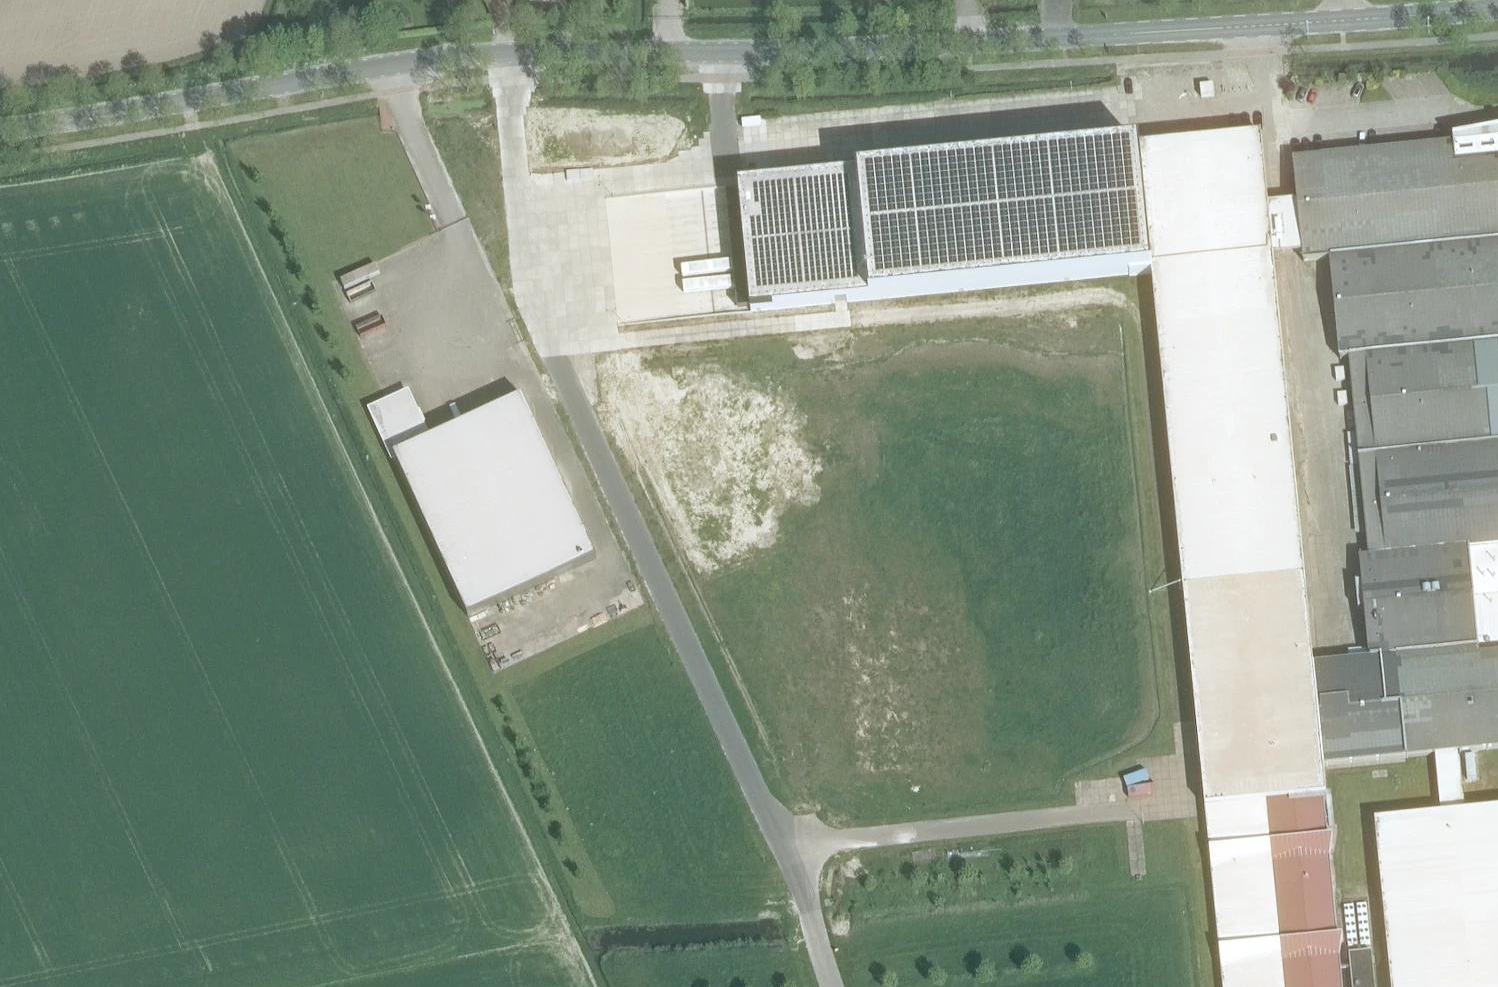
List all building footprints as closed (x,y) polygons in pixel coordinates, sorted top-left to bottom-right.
[(738,185),(751,312),(1129,274),(1129,276),(1154,274),(1203,772),(1204,780),(1224,986),(1342,986),(1339,956),(1342,936),(1337,936),(1329,857),(1332,836),(1327,837),(1321,773),(1321,766),(1435,755),(1441,814),(1375,820),(1391,986),(1497,986),(1497,808),(1465,811),(1459,752),(1497,748),(1497,129),(1453,137),(1453,143),(1320,156),(1320,158),(1295,160),(1295,159),(1294,159),(1293,161),(1297,199),(1302,250),(1304,260),(1304,261),(1306,261),(1330,258),(1339,357),(1340,359),(1341,358),(1349,357),(1369,558),(1359,559),(1361,584),(1355,585),(1358,613),(1364,612),(1369,661),(1311,666),(1307,631),(1270,253),(1265,202),(1258,135),(1142,147),(1142,145),(738,185)] [(429,441),(421,424),(423,423),(419,414),(417,415),(408,395),(373,411),(372,409),(370,409),(394,460),(395,459),(469,619),(598,560),(523,398),(429,441)] [(1352,986),(1375,986),(1372,952),(1349,954),(1352,986)]
